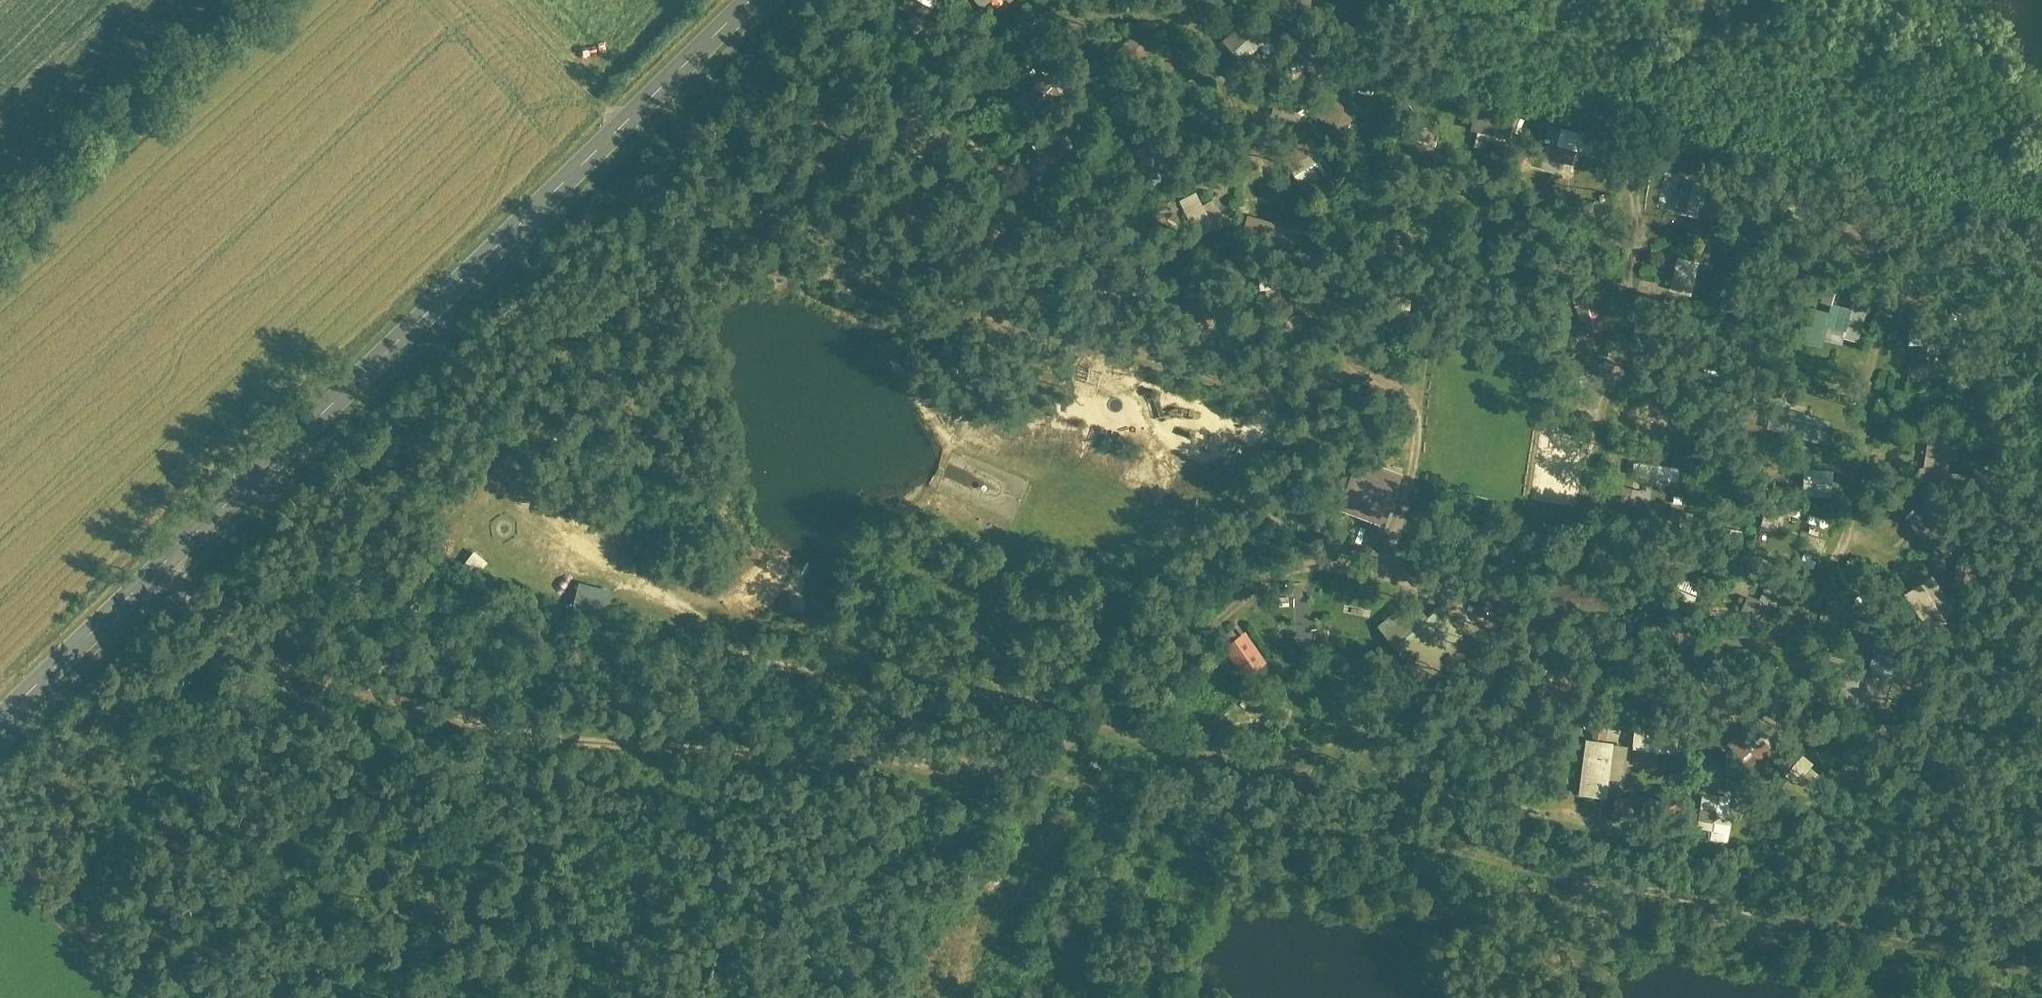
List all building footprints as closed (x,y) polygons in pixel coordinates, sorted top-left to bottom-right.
[(1362,459),(1343,510),(1386,526),(1404,475),(1362,459)] [(1223,649),(1247,681),(1268,665),(1244,634),(1223,649)]
